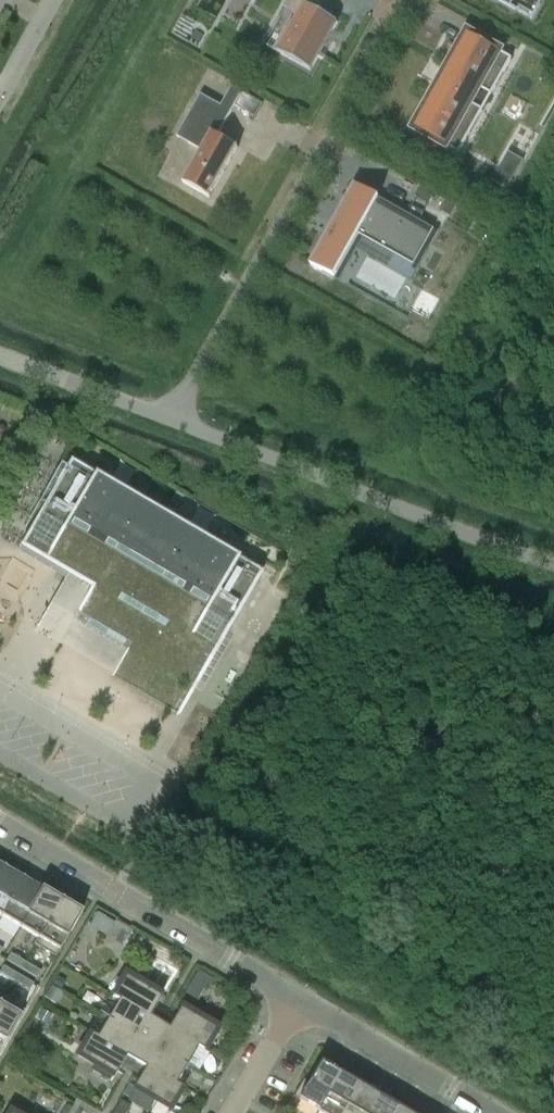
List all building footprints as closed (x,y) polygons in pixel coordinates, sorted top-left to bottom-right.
[(299,15),(278,53),(311,71),(338,23),(321,13),(329,0),(288,0),(284,7),(299,15)] [(468,34),(415,129),(459,153),(483,110),(471,103),(479,88),(492,95),(512,58),(468,34)] [(183,184),(210,199),(239,147),(218,136),(243,93),(232,87),(221,106),(201,95),(177,137),(202,151),(183,184)] [(493,181),(507,190),(515,176),(501,167),(493,181)] [(354,185),(310,264),(335,279),(359,235),(414,266),(434,230),(354,185)] [(434,195),(422,188),(417,198),(429,204),(434,195)] [(454,206),(446,201),(441,210),(449,215),(454,206)] [(35,631),(113,675),(181,713),(194,691),(263,573),(213,543),(211,546),(68,463),(20,547),(67,575),(35,631)] [(24,879),(5,867),(0,875),(0,916),(1,917),(24,879)] [(43,890),(24,879),(1,917),(21,928),(43,890)] [(40,939),(62,901),(43,890),(21,928),(38,939),(40,939)] [(82,913),(62,901),(40,939),(38,939),(35,945),(56,957),(82,913)] [(114,922),(97,912),(90,925),(107,935),(114,922)] [(7,961),(22,970),(26,963),(11,954),(7,961)] [(41,971),(26,963),(22,970),(37,978),(41,971)] [(15,982),(19,975),(4,966),(0,973),(15,982)] [(208,989),(213,979),(198,970),(192,980),(208,989)] [(34,984),(19,975),(15,982),(30,990),(34,984)] [(149,1018),(150,1017),(162,996),(159,995),(162,990),(145,980),(142,984),(126,975),(113,997),(119,1001),(120,1000),(149,1018)] [(232,990),(221,983),(216,991),(227,997),(232,990)] [(46,998),(56,1004),(63,992),(52,986),(46,998)] [(0,1004),(0,1005),(1,1005),(0,1007),(0,1053),(25,1011),(3,998),(0,1004)] [(109,1019),(148,1042),(160,1022),(150,1017),(149,1018),(120,1000),(119,1001),(109,1019)] [(198,1047),(204,1051),(218,1029),(201,1019),(204,1015),(187,1004),(184,1009),(181,1007),(169,1028),(168,1029),(198,1047)] [(136,1062),(148,1042),(109,1019),(98,1037),(98,1038),(128,1055),(127,1057),(136,1062)] [(160,1022),(148,1042),(187,1065),(198,1047),(168,1029),(169,1028),(160,1022)] [(98,1038),(98,1037),(91,1033),(78,1056),(95,1065),(92,1070),(109,1080),(112,1075),(115,1077),(127,1057),(128,1055),(98,1038)] [(136,1062),(146,1068),(146,1066),(177,1084),(187,1065),(148,1042),(136,1062)] [(294,1097),(319,1111),(341,1074),(321,1062),(309,1082),(304,1080),(294,1097)] [(183,1087),(177,1084),(146,1066),(146,1068),(134,1088),(137,1090),(130,1101),(147,1111),(154,1100),(170,1109),(183,1087)] [(341,1074),(319,1111),(321,1112),(343,1112),(360,1085),(341,1074)] [(379,1096),(360,1085),(343,1112),(369,1112),(379,1096)] [(379,1096),(369,1112),(395,1112),(398,1107),(379,1096)] [(114,1112),(126,1112),(130,1106),(121,1101),(114,1112)]
